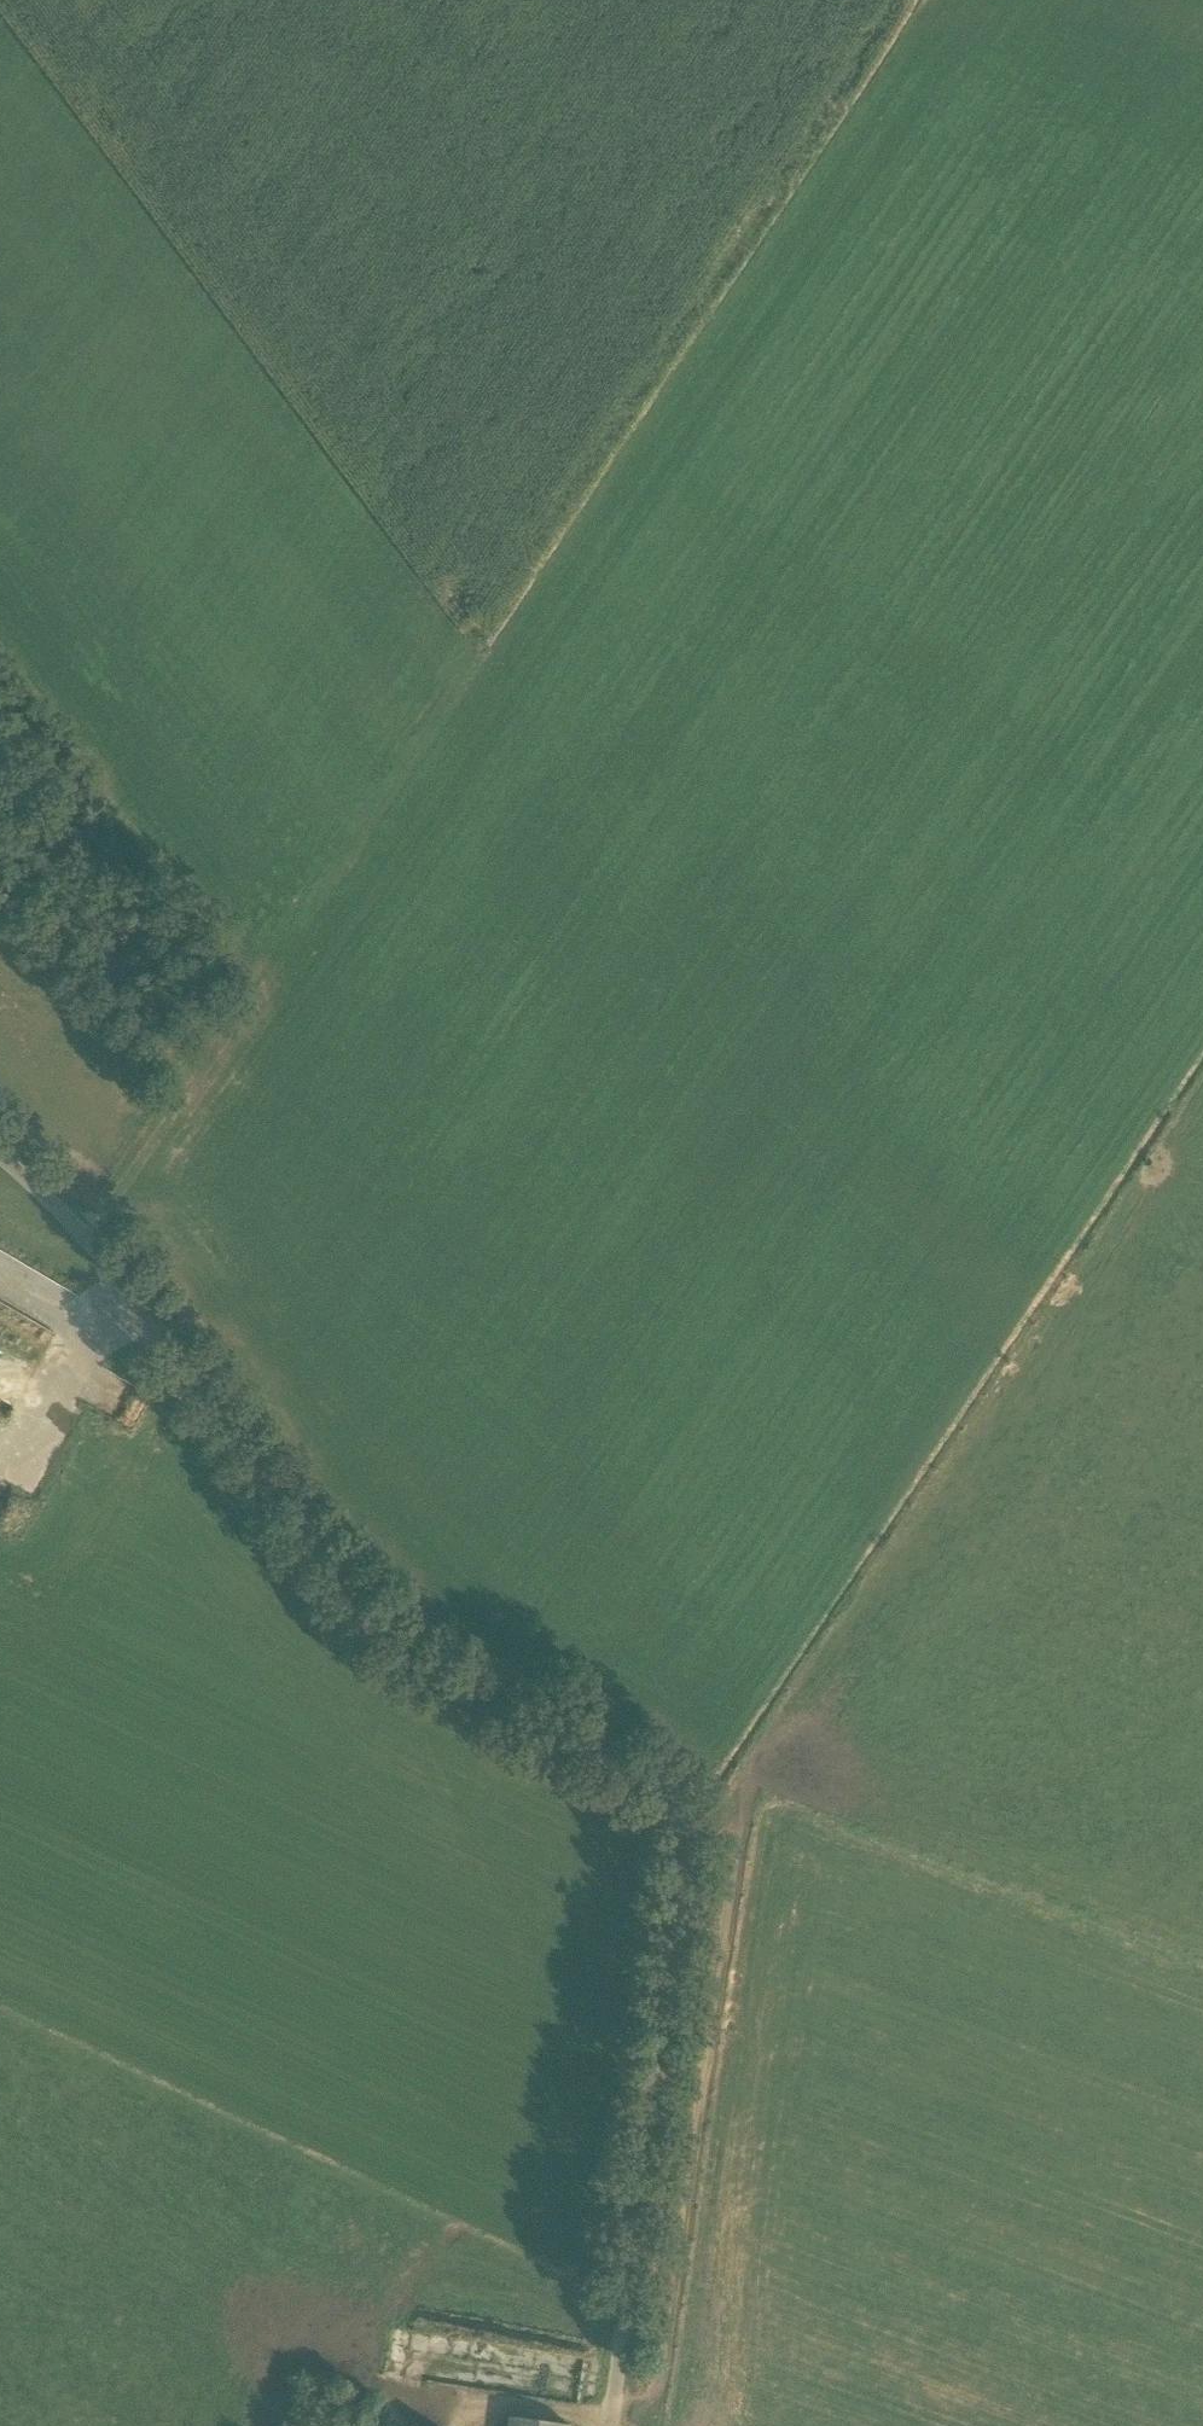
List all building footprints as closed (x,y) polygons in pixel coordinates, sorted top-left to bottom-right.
[(569,2424),(511,2416),(510,2425),(568,2425),(569,2424)]
